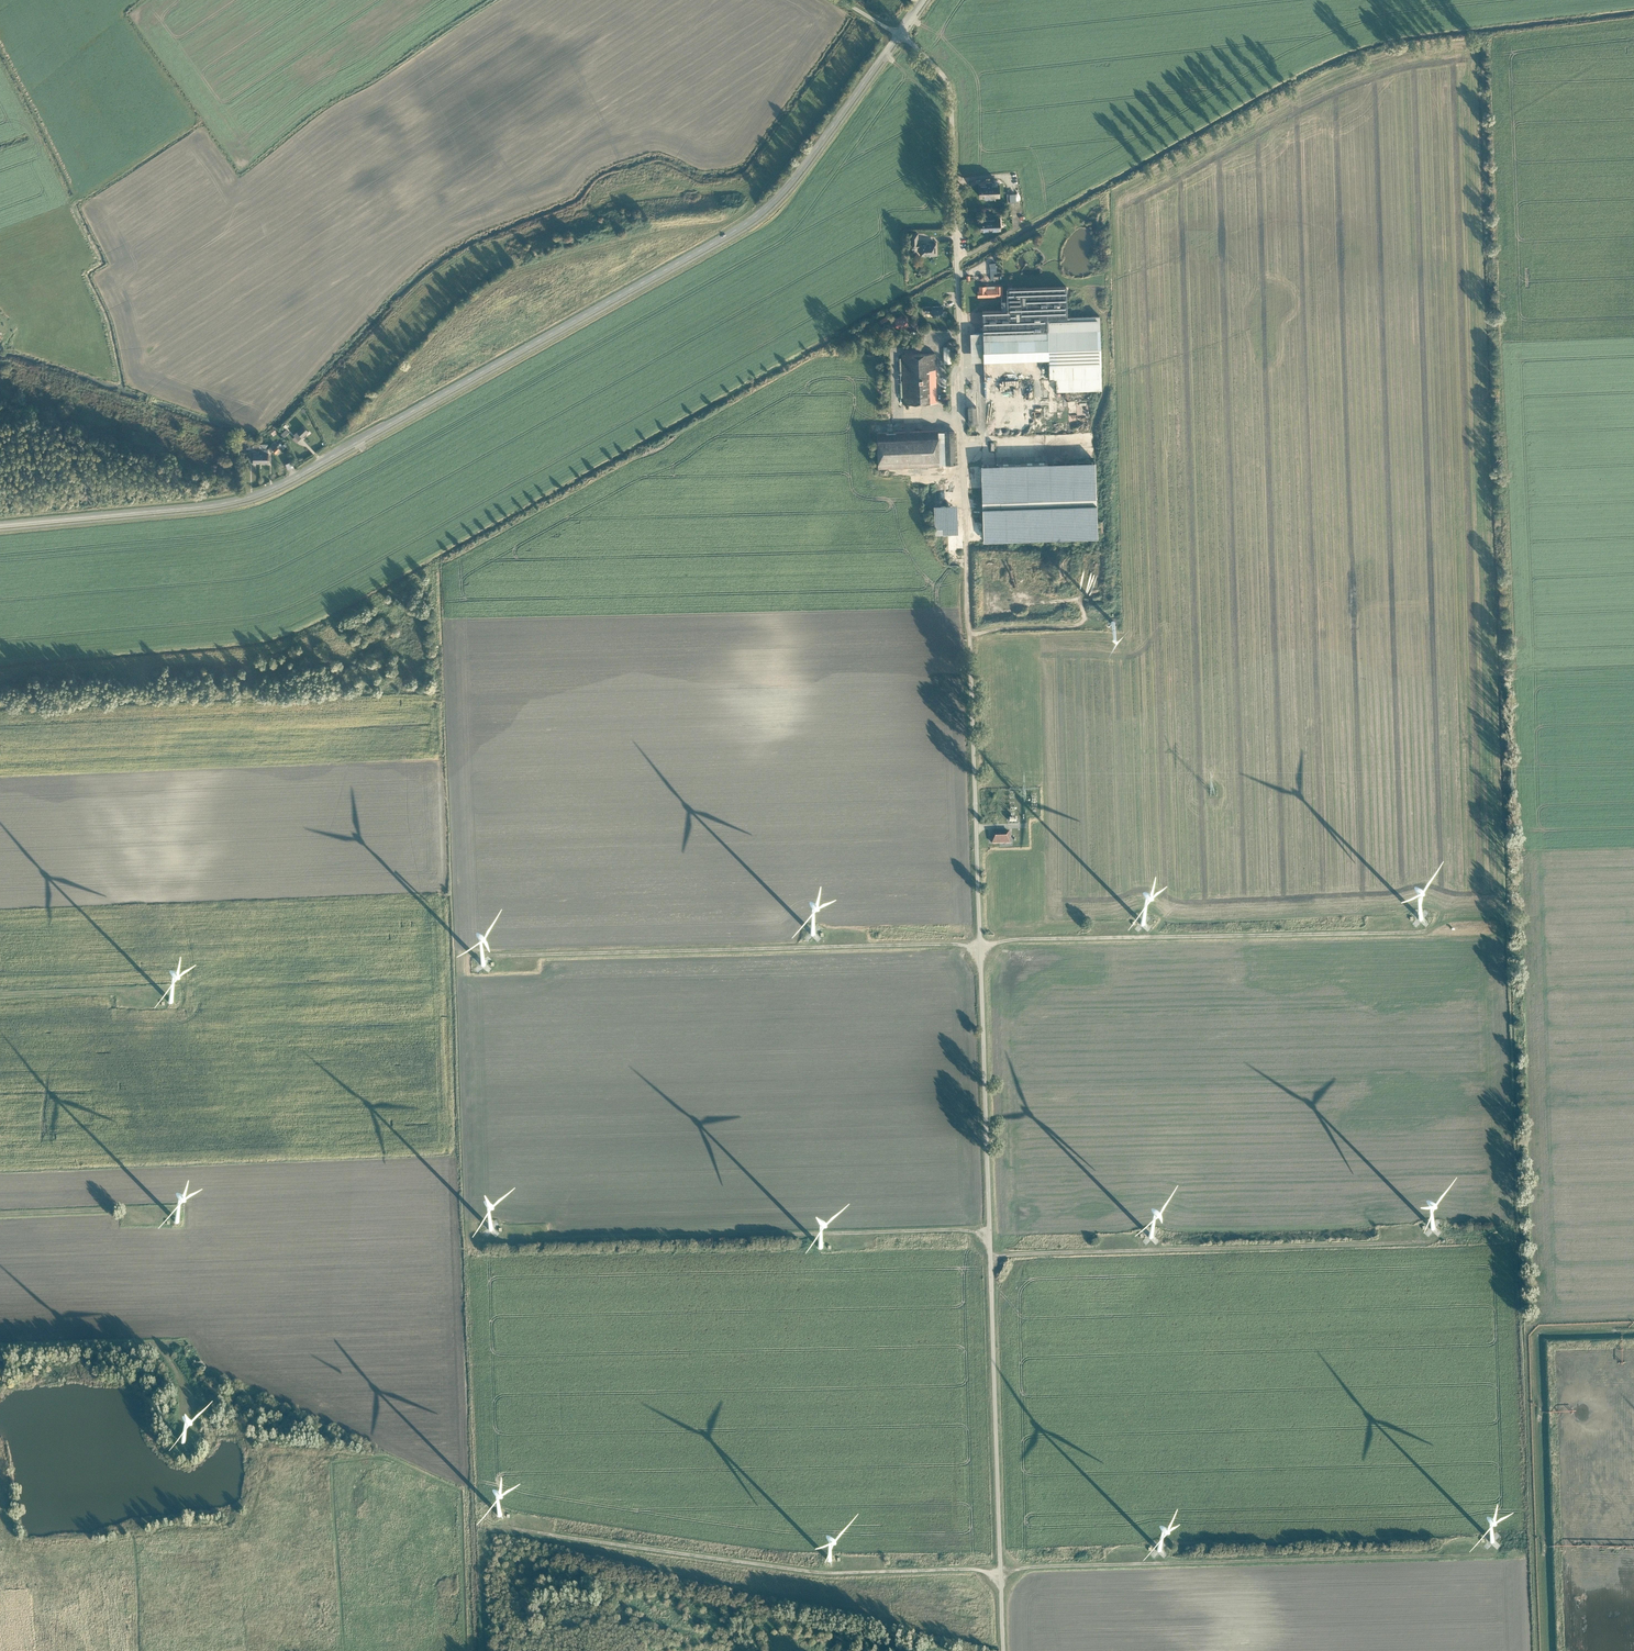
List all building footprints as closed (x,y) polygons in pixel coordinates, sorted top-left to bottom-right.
[(1000,196),(999,182),(979,183),(979,198),(1000,196)] [(999,217),(979,218),(980,230),(1000,229),(999,217)] [(918,232),(908,232),(908,247),(919,247),(920,255),(936,254),(935,241),(918,242),(918,232)] [(1066,317),(1065,285),(1004,287),(1005,310),(980,311),(981,332),(982,362),(1048,359),(1048,379),(1054,379),(1055,392),(1101,390),(1098,316),(1066,317)] [(976,287),(976,298),(1002,297),(1002,286),(976,287)] [(906,318),(894,318),(894,327),(906,327),(906,318)] [(2,332),(6,335),(11,330),(7,327),(2,332)] [(971,362),(982,362),(981,332),(970,332),(971,362)] [(936,353),(901,355),(903,404),(938,403),(936,353)] [(975,406),(966,406),(966,423),(975,423),(975,406)] [(308,432),(301,425),(292,433),(299,441),(308,432)] [(290,432),(285,428),(280,433),(284,437),(290,432)] [(937,429),(876,432),(877,468),(938,466),(938,464),(956,463),(955,431),(937,432),(937,429)] [(271,447),(276,452),(283,445),(281,443),(279,446),(275,442),(271,447)] [(254,462),(262,462),(263,451),(254,451),(254,462)] [(262,462),(271,463),(271,452),(263,451),(262,462)] [(290,459),(285,462),(288,468),(294,466),(290,459)] [(1094,461),(979,465),(982,543),(1097,539),(1094,461)] [(932,504),(933,533),(955,533),(954,503),(932,504)] [(1008,844),(1007,833),(992,834),(992,845),(1008,844)]
